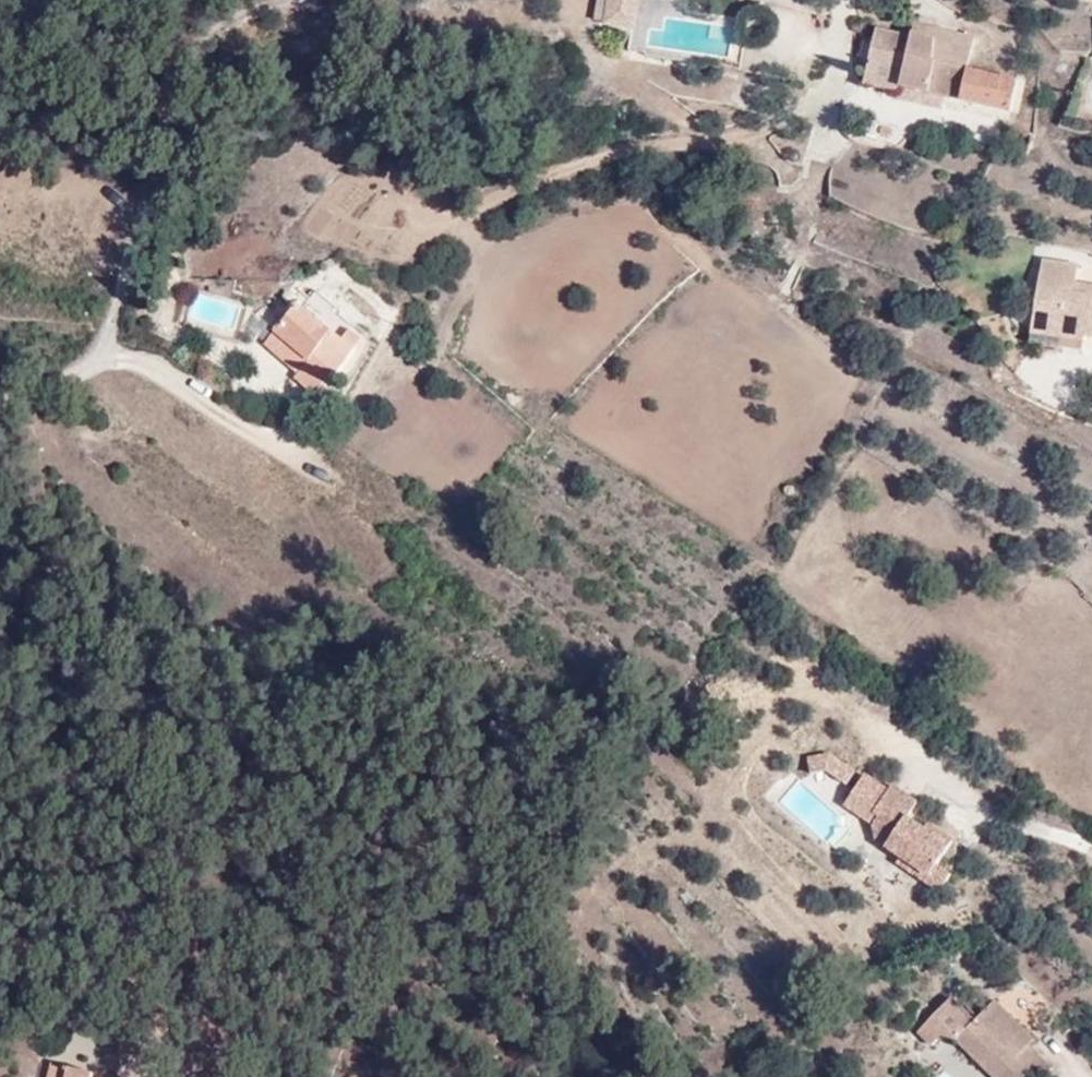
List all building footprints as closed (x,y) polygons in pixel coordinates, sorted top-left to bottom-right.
[(598,24),(630,28),(634,0),(602,0),(598,24)] [(877,36),(865,89),(901,99),(904,90),(940,100),(1008,119),(1012,90),(961,75),(966,54),(937,47),(915,42),(914,46),(877,36)] [(898,108),(936,118),(940,100),(904,90),(901,99),(898,108)] [(1026,350),(1079,358),(1080,346),(1081,341),(1091,343),(1091,294),(1086,293),(1085,302),(1070,300),(1071,291),(1074,273),(1038,267),(1029,328),(1026,350)] [(1086,293),(1071,291),(1070,300),(1085,302),(1086,293)] [(315,355),(351,377),(368,350),(351,339),(345,347),(293,313),(260,360),(297,382),(315,355)] [(886,788),(868,814),(873,818),(868,825),(871,842),(895,859),(891,864),(933,893),(944,877),(930,867),(946,844),(929,832),(925,837),(901,820),(911,805),(886,788)] [(1019,1055),(1024,1050),(985,1010),(964,1032),(940,1010),(908,1044),(922,1056),(927,1051),(946,1051),(973,1076),(1040,1076),(1019,1055)] [(112,1076),(67,1065),(64,1076),(112,1076)]
